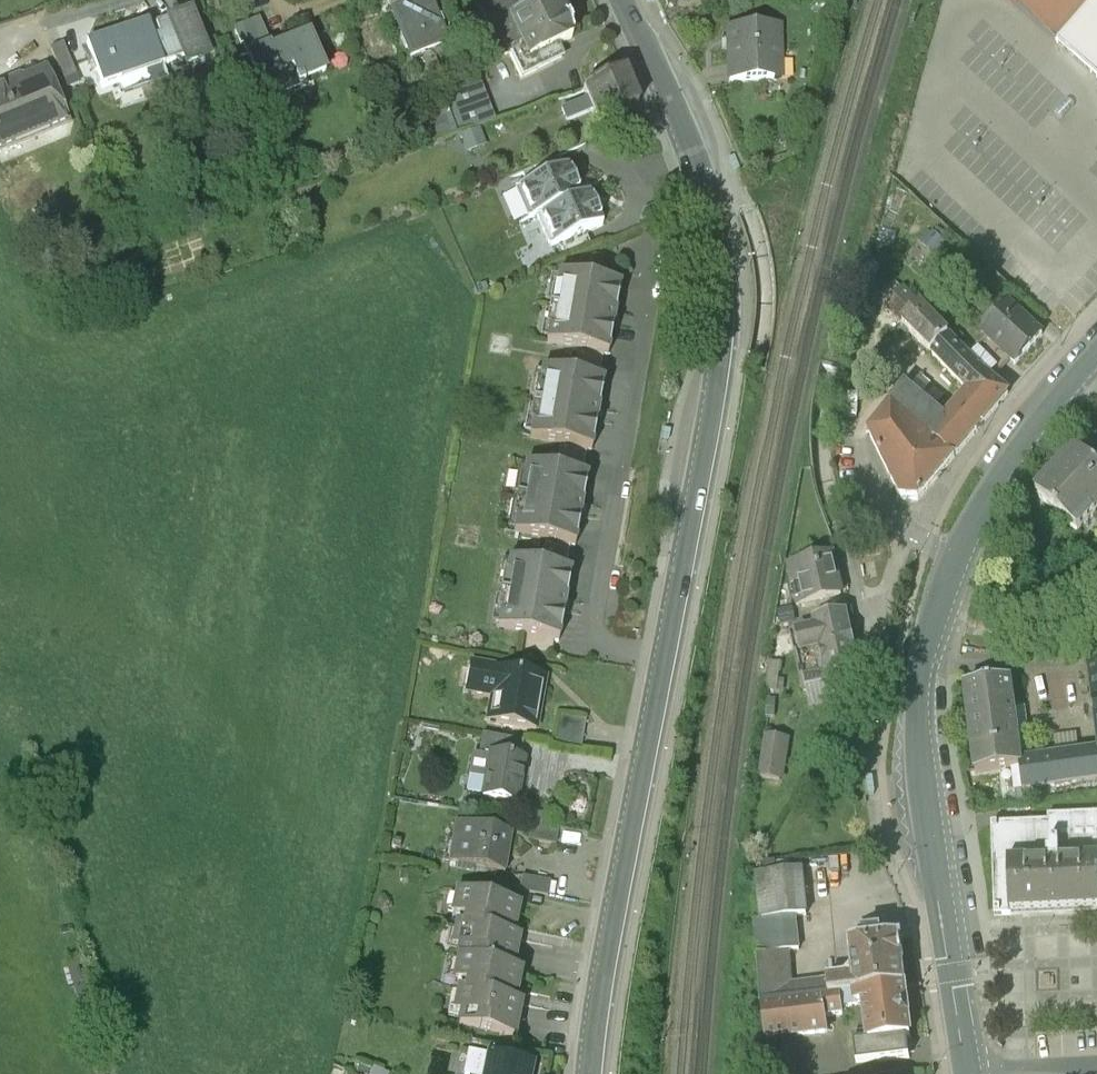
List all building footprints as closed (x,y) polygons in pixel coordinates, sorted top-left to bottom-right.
[(162,24),(199,9),(196,0),(152,0),(162,24)] [(433,0),(395,17),(415,64),(454,48),(433,0)] [(573,40),(554,0),(511,0),(520,19),(505,25),(524,63),(573,40)] [(660,10),(703,0),(657,0),(660,10)] [(1096,0),(1004,0),(1057,45),(1096,0)] [(1057,45),(1096,80),(1096,0),(1057,45)] [(192,19),(149,33),(163,75),(206,61),(192,19)] [(238,33),(270,107),(331,80),(314,42),(276,59),(260,23),(238,33)] [(781,34),(729,32),(727,94),(779,95),(781,34)] [(149,33),(88,53),(102,95),(163,75),(149,33)] [(70,130),(46,70),(0,88),(0,158),(70,130)] [(628,73),(589,92),(595,104),(568,117),(573,127),(597,115),(603,127),(615,121),(644,106),(628,73)] [(468,112),(423,128),(431,151),(476,136),(468,112)] [(522,172),(528,184),(564,168),(561,162),(559,156),(522,172)] [(581,197),(567,167),(564,168),(528,184),(515,190),(528,221),(536,217),(581,197)] [(603,224),(589,194),(581,197),(536,217),(550,248),(561,243),(585,232),(603,224)] [(641,220),(643,223),(654,217),(660,217),(658,206),(651,207),(645,210),(641,220)] [(585,232),(561,243),(567,255),(591,245),(588,239),(585,232)] [(591,266),(589,279),(615,284),(617,271),(591,266)] [(608,353),(620,285),(615,284),(589,279),(558,274),(547,343),(578,348),(603,353),(608,353)] [(969,393),(985,374),(978,368),(970,360),(903,292),(886,308),(969,393)] [(1010,304),(983,334),(989,339),(1009,358),(1015,364),(1043,335),(1010,304)] [(1009,358),(989,339),(970,360),(978,368),(985,374),(990,379),(1009,358)] [(603,353),(578,348),(575,361),(601,366),(603,353)] [(601,366),(575,361),(573,374),(599,379),(601,366)] [(591,448),(603,380),(599,379),(573,374),(542,369),(530,438),(561,443),(587,447),(591,448)] [(907,389),(869,433),(901,497),(918,498),(960,450),(986,420),(1008,394),(990,379),(985,374),(969,393),(951,413),(945,408),(937,417),(907,389)] [(587,447),(561,443),(558,456),(585,461),(587,447)] [(1037,496),(1078,533),(1096,513),(1096,470),(1078,452),(1037,496)] [(582,474),(585,461),(558,456),(556,469),(582,474)] [(575,543),(587,475),(582,474),(556,469),(525,464),(514,533),(545,538),(571,542),(575,543)] [(571,542),(545,538),(543,551),(568,556),(571,542)] [(568,556),(543,551),(540,565),(566,569),(568,556)] [(789,565),(797,602),(840,593),(831,556),(789,565)] [(559,638),(571,570),(566,569),(540,565),(509,559),(497,628),(528,633),(554,638),(559,638)] [(825,669),(854,663),(844,614),(815,621),(815,625),(793,630),(804,682),(826,677),(825,669)] [(554,638),(528,633),(525,646),(552,651),(554,638)] [(536,730),(545,677),(470,663),(465,692),(493,697),(488,721),(536,730)] [(1095,749),(1096,748),(1096,677),(1086,678),(1095,749)] [(1011,681),(961,687),(972,780),(1006,776),(1004,760),(1021,758),(1011,681)] [(585,720),(560,715),(555,745),(580,749),(585,720)] [(490,754),(520,759),(523,742),(484,735),(480,757),(489,759),(490,754)] [(1054,754),(1058,788),(1096,783),(1096,748),(1095,749),(1054,754)] [(482,798),(517,804),(524,760),(520,759),(490,754),(489,759),(480,757),(479,757),(478,758),(474,757),(470,778),(485,780),(482,798)] [(1021,758),(1004,760),(1006,776),(1009,795),(1058,788),(1054,754),(1021,758)] [(993,913),(1009,912),(1096,910),(1096,811),(1047,812),(1048,821),(990,822),(993,913)] [(558,829),(532,825),(530,840),(556,844),(558,829)] [(504,874),(511,835),(461,826),(457,844),(448,844),(444,862),(504,874)] [(403,841),(391,840),(390,849),(402,850),(403,841)] [(550,881),(523,876),(521,891),(547,895),(550,881)] [(460,961),(511,971),(518,939),(511,937),(518,907),(457,894),(453,916),(460,917),(451,959),(460,961)] [(850,975),(853,1007),(912,1002),(906,934),(846,940),(850,975)] [(453,1024),(513,1036),(519,1005),(512,1003),(519,973),(511,971),(460,961),(455,981),(461,982),(453,1024)] [(850,975),(825,977),(827,999),(765,1005),(769,1040),(787,1038),(791,1073),(803,1073),(859,1069),(853,1007),(850,975)] [(853,1007),(859,1069),(918,1063),(912,1002),(853,1007)] [(531,1068),(472,1055),(467,1073),(529,1073),(531,1068)] [(353,1073),(370,1073),(372,1071),(361,1063),(353,1073)]
